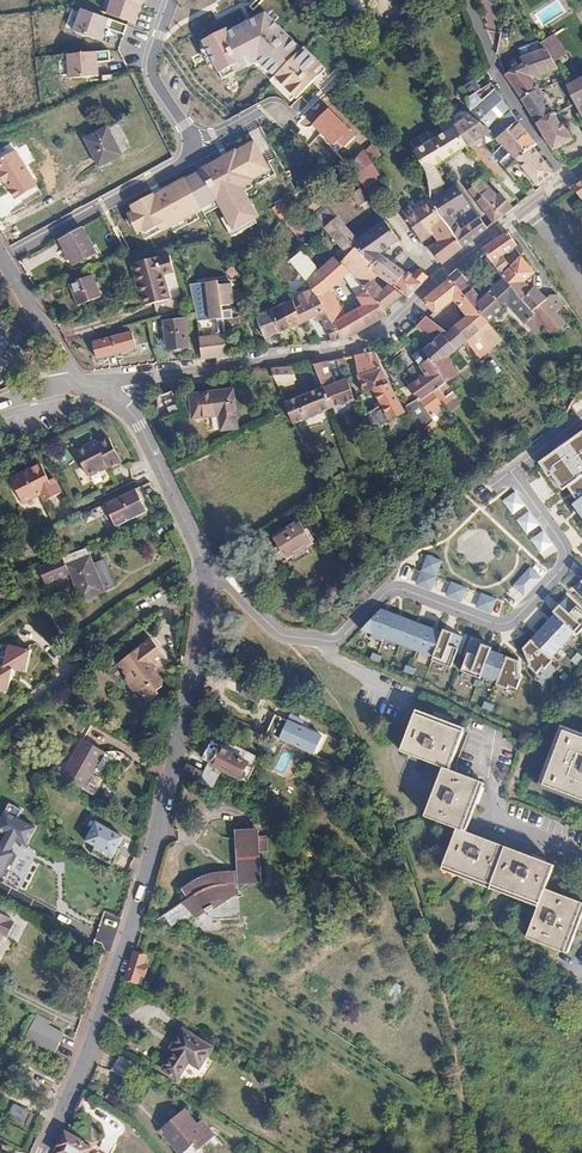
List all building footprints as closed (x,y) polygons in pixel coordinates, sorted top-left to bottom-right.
[(109,14),(137,24),(145,0),(114,0),(109,14)] [(540,25),(566,14),(560,1),(534,12),(540,25)] [(82,11),(74,33),(100,43),(105,30),(124,36),(127,27),(82,11)] [(231,67),(234,73),(253,63),(258,61),(276,76),(271,79),(283,93),(288,89),(296,98),(326,69),(304,48),(302,50),(266,13),(229,33),(228,29),(203,40),(207,47),(202,50),(209,66),(214,64),(219,73),(231,67)] [(374,40),(367,31),(352,43),(360,51),(374,40)] [(569,55),(557,34),(545,41),(551,48),(558,61),(569,55)] [(558,61),(551,48),(525,58),(522,57),(511,63),(515,69),(508,74),(534,113),(553,145),(572,135),(559,112),(556,113),(534,73),(559,62),(558,61)] [(111,53),(70,58),(72,82),(100,79),(99,65),(112,64),(111,53)] [(258,61),(253,63),(271,79),(276,76),(258,61)] [(219,73),(222,79),(234,73),(231,67),(219,73)] [(572,85),(581,105),(581,80),(572,85)] [(465,100),(478,93),(471,82),(457,91),(465,100)] [(478,93),(465,100),(473,115),(491,131),(499,139),(520,121),(510,106),(494,83),(478,93)] [(259,107),(247,113),(251,120),(265,114),(259,107)] [(451,113),(429,128),(435,135),(429,139),(432,142),(415,153),(428,174),(430,191),(440,185),(433,169),(449,159),(450,161),(468,148),(469,148),(458,125),(451,113)] [(491,131),(473,115),(458,125),(469,148),(468,148),(491,172),(499,179),(503,176),(482,150),(487,145),(482,139),(491,131)] [(324,120),(309,134),(327,152),(342,138),(324,120)] [(533,135),(520,121),(499,139),(514,154),(520,159),(536,146),(540,142),(533,135)] [(96,172),(119,160),(105,133),(81,145),(96,172)] [(153,194),(131,206),(134,211),(127,215),(137,234),(144,230),(145,234),(158,227),(160,231),(168,229),(203,211),(202,210),(217,202),(233,232),(259,219),(243,190),(254,184),(253,182),(271,173),(256,144),(238,154),(238,153),(202,171),(202,172),(186,181),(186,180),(154,196),(153,194)] [(536,146),(520,159),(541,183),(556,171),(536,146)] [(351,164),(366,185),(381,174),(366,149),(349,162),(351,164)] [(504,161),(509,168),(517,161),(512,155),(504,161)] [(514,173),(522,167),(517,161),(509,168),(514,173)] [(473,186),(477,190),(502,218),(515,208),(503,195),(501,197),(484,177),(473,186)] [(528,177),(521,182),(532,195),(538,191),(528,177)] [(572,184),(581,195),(581,178),(572,184)] [(375,274),(386,261),(378,255),(388,248),(396,241),(382,218),(356,243),(325,207),(331,201),(328,197),(331,194),(326,187),(325,186),(300,205),(348,261),(345,264),(362,282),(366,288),(375,281),(373,279),(375,274)] [(442,217),(446,224),(471,206),(456,187),(431,203),(442,217)] [(502,218),(477,190),(469,197),(492,225),(502,218)] [(359,202),(366,216),(376,210),(368,197),(359,202)] [(403,217),(418,241),(429,234),(426,229),(442,217),(431,203),(416,214),(410,204),(402,209),(405,214),(403,217)] [(454,255),(464,247),(456,236),(446,224),(442,217),(426,229),(429,234),(432,237),(436,242),(437,244),(442,240),(454,255)] [(481,219),(456,236),(464,247),(488,229),(481,219)] [(58,240),(71,265),(93,254),(79,229),(58,240)] [(521,298),(534,286),(527,278),(534,272),(533,271),(521,257),(515,262),(507,252),(513,248),(516,245),(507,232),(490,244),(483,248),(485,251),(504,279),(521,298)] [(437,244),(432,249),(444,262),(454,255),(442,240),(437,244)] [(316,297),(318,299),(345,280),(352,290),(362,282),(345,264),(344,265),(338,258),(316,272),(301,252),(290,260),(316,297)] [(152,306),(175,298),(167,274),(178,270),(173,255),(164,258),(163,256),(139,262),(152,306)] [(401,273),(386,261),(375,274),(399,288),(408,278),(401,273)] [(430,273),(420,265),(408,278),(399,288),(406,292),(411,295),(430,273)] [(447,277),(448,278),(489,322),(510,304),(527,323),(537,315),(521,298),(504,279),(481,298),(463,279),(464,278),(457,269),(447,277)] [(84,303),(106,295),(97,273),(76,282),(84,303)] [(461,323),(459,320),(454,324),(469,340),(478,332),(492,350),(504,340),(489,322),(448,278),(423,301),(434,312),(452,297),(469,316),(461,323)] [(209,318),(235,317),(234,280),(208,280),(209,318)] [(390,286),(384,290),(375,281),(366,288),(376,298),(386,309),(403,294),(390,286)] [(535,285),(534,286),(521,298),(537,315),(552,333),(564,322),(555,310),(563,304),(557,295),(552,293),(545,296),(535,285)] [(318,299),(316,297),(295,304),(293,305),(302,320),(326,310),(318,299)] [(390,314),(386,309),(376,298),(337,321),(349,338),(390,314)] [(302,320),(293,305),(295,304),(292,300),(280,304),(290,325),(302,320)] [(256,313),(267,335),(290,325),(280,304),(256,313)] [(170,321),(173,348),(193,346),(190,319),(170,321)] [(336,320),(334,321),(328,324),(340,341),(349,338),(337,321),(336,320)] [(427,357),(443,378),(452,371),(445,360),(467,341),(469,340),(454,324),(431,345),(420,356),(423,359),(427,357)] [(140,348),(136,332),(99,340),(102,355),(140,348)] [(202,357),(229,356),(228,334),(201,335),(202,357)] [(380,389),(396,420),(408,414),(404,407),(393,386),(379,352),(360,356),(371,392),(380,389)] [(425,373),(408,386),(420,401),(445,381),(443,378),(427,357),(423,359),(420,356),(417,352),(412,355),(425,373)] [(329,361),(316,363),(326,387),(335,408),(357,399),(346,378),(340,382),(329,361)] [(274,369),(279,381),(300,377),(295,366),(274,369)] [(445,381),(420,401),(419,401),(417,399),(404,407),(419,430),(432,418),(445,407),(457,397),(452,390),(444,395),(440,390),(448,384),(445,381)] [(192,394),(196,415),(222,411),(224,426),(240,424),(234,387),(192,394)] [(326,387),(288,403),(292,410),(297,424),(335,408),(326,387)] [(567,404),(561,398),(558,400),(564,407),(567,404)] [(179,415),(175,407),(165,412),(169,420),(179,415)] [(386,427),(377,410),(366,415),(376,433),(386,427)] [(432,418),(419,430),(421,434),(435,422),(432,418)] [(566,489),(571,485),(581,478),(581,434),(545,460),(566,489)] [(97,442),(96,440),(73,451),(85,475),(106,465),(107,467),(120,461),(108,437),(97,442)] [(21,503),(39,493),(42,499),(59,490),(52,477),(47,479),(38,462),(8,477),(21,503)] [(191,470),(187,463),(178,468),(182,474),(191,470)] [(571,485),(581,499),(581,498),(581,478),(571,485)] [(324,504),(332,498),(327,490),(324,492),(318,496),(324,504)] [(512,514),(526,505),(518,491),(503,499),(512,514)] [(115,530),(146,517),(136,493),(104,508),(115,530)] [(531,510),(517,520),(527,534),(541,525),(531,510)] [(318,542),(302,520),(279,536),(294,558),(318,542)] [(541,559),(557,552),(548,530),(532,537),(541,559)] [(143,549),(165,541),(161,531),(140,539),(143,549)] [(90,551),(42,569),(48,586),(75,576),(86,603),(107,595),(90,551)] [(417,585),(433,590),(443,559),(427,554),(417,585)] [(513,586),(526,597),(543,576),(530,566),(513,586)] [(452,580),(446,596),(462,602),(468,587),(452,580)] [(496,616),(503,601),(483,591),(476,606),(496,616)] [(571,594),(557,609),(559,611),(571,621),(579,629),(581,631),(581,604),(571,594)] [(399,610),(387,605),(367,627),(378,631),(377,634),(388,638),(389,635),(399,610)] [(415,616),(399,610),(389,635),(405,641),(415,616)] [(571,621),(559,611),(547,623),(567,642),(579,629),(571,621)] [(432,622),(415,616),(405,641),(422,647),(432,622)] [(448,628),(432,622),(422,647),(437,653),(448,629),(448,628)] [(567,642),(547,623),(535,636),(549,649),(555,655),(567,642)] [(448,628),(448,629),(437,653),(439,654),(438,657),(457,664),(469,634),(449,626),(448,628)] [(137,690),(145,700),(156,691),(157,689),(162,677),(153,666),(154,664),(151,661),(162,651),(149,636),(115,662),(126,675),(124,679),(132,689),(137,690)] [(491,654),(495,646),(495,647),(496,644),(477,636),(465,668),(483,675),(484,673),(491,654)] [(549,649),(535,636),(527,645),(534,660),(532,662),(536,665),(540,670),(547,663),(550,666),(557,657),(555,655),(549,649)] [(503,672),(511,653),(495,647),(495,646),(491,654),(484,673),(501,679),(503,672)] [(375,655),(385,659),(388,652),(378,648),(375,655)] [(28,659),(6,652),(2,665),(0,664),(0,697),(1,698),(5,686),(16,678),(22,679),(28,659)] [(522,657),(511,653),(503,672),(501,679),(500,682),(511,686),(512,683),(521,687),(525,675),(523,674),(522,657)] [(417,673),(420,667),(410,663),(408,669),(417,673)] [(566,666),(558,673),(563,678),(571,671),(566,666)] [(259,703),(263,695),(244,687),(240,694),(259,703)] [(486,703),(496,707),(499,700),(489,696),(486,703)] [(325,737),(277,715),(268,734),(317,756),(325,737)] [(447,771),(452,772),(467,734),(420,717),(405,755),(422,761),(447,771)] [(567,730),(545,786),(581,800),(581,736),(567,730)] [(84,791),(105,755),(84,742),(62,778),(84,791)] [(204,761),(248,784),(257,769),(253,767),(256,762),(232,749),(231,751),(214,743),(204,761)] [(275,770),(288,774),(294,755),(282,751),(275,770)] [(208,766),(201,781),(215,787),(222,772),(208,766)] [(452,772),(447,771),(429,819),(460,831),(466,833),(479,798),(484,785),(452,772)] [(22,846),(27,848),(36,828),(5,812),(0,823),(0,884),(4,886),(22,846)] [(118,853),(125,839),(97,824),(86,845),(95,851),(91,858),(113,871),(122,855),(118,853)] [(257,827),(233,827),(235,870),(217,870),(199,875),(185,882),(178,886),(184,897),(181,899),(193,917),(249,883),(259,882),(257,827)] [(493,887),(508,849),(478,838),(466,833),(460,831),(446,869),(493,887)] [(543,905),(548,892),(557,868),(527,856),(508,849),(493,887),(543,905)] [(543,905),(530,941),(566,954),(575,931),(581,913),(581,905),(548,892),(543,905)] [(0,917),(0,940),(0,939),(4,941),(11,928),(7,925),(9,922),(0,917)] [(133,954),(124,980),(136,985),(138,981),(141,981),(147,966),(144,965),(146,959),(133,954)] [(26,1031),(55,1047),(61,1038),(44,1030),(47,1025),(33,1018),(26,1031)] [(209,1049),(180,1031),(167,1052),(171,1055),(160,1072),(175,1081),(185,1064),(196,1070),(209,1049)] [(129,1083),(137,1070),(118,1058),(110,1071),(129,1083)] [(7,1118),(26,1124),(31,1109),(13,1103),(7,1118)] [(181,1108),(154,1130),(175,1152),(177,1152),(188,1144),(192,1150),(211,1133),(200,1120),(195,1123),(181,1108)] [(53,1152),(85,1152),(84,1152),(87,1147),(62,1132),(53,1152)]
